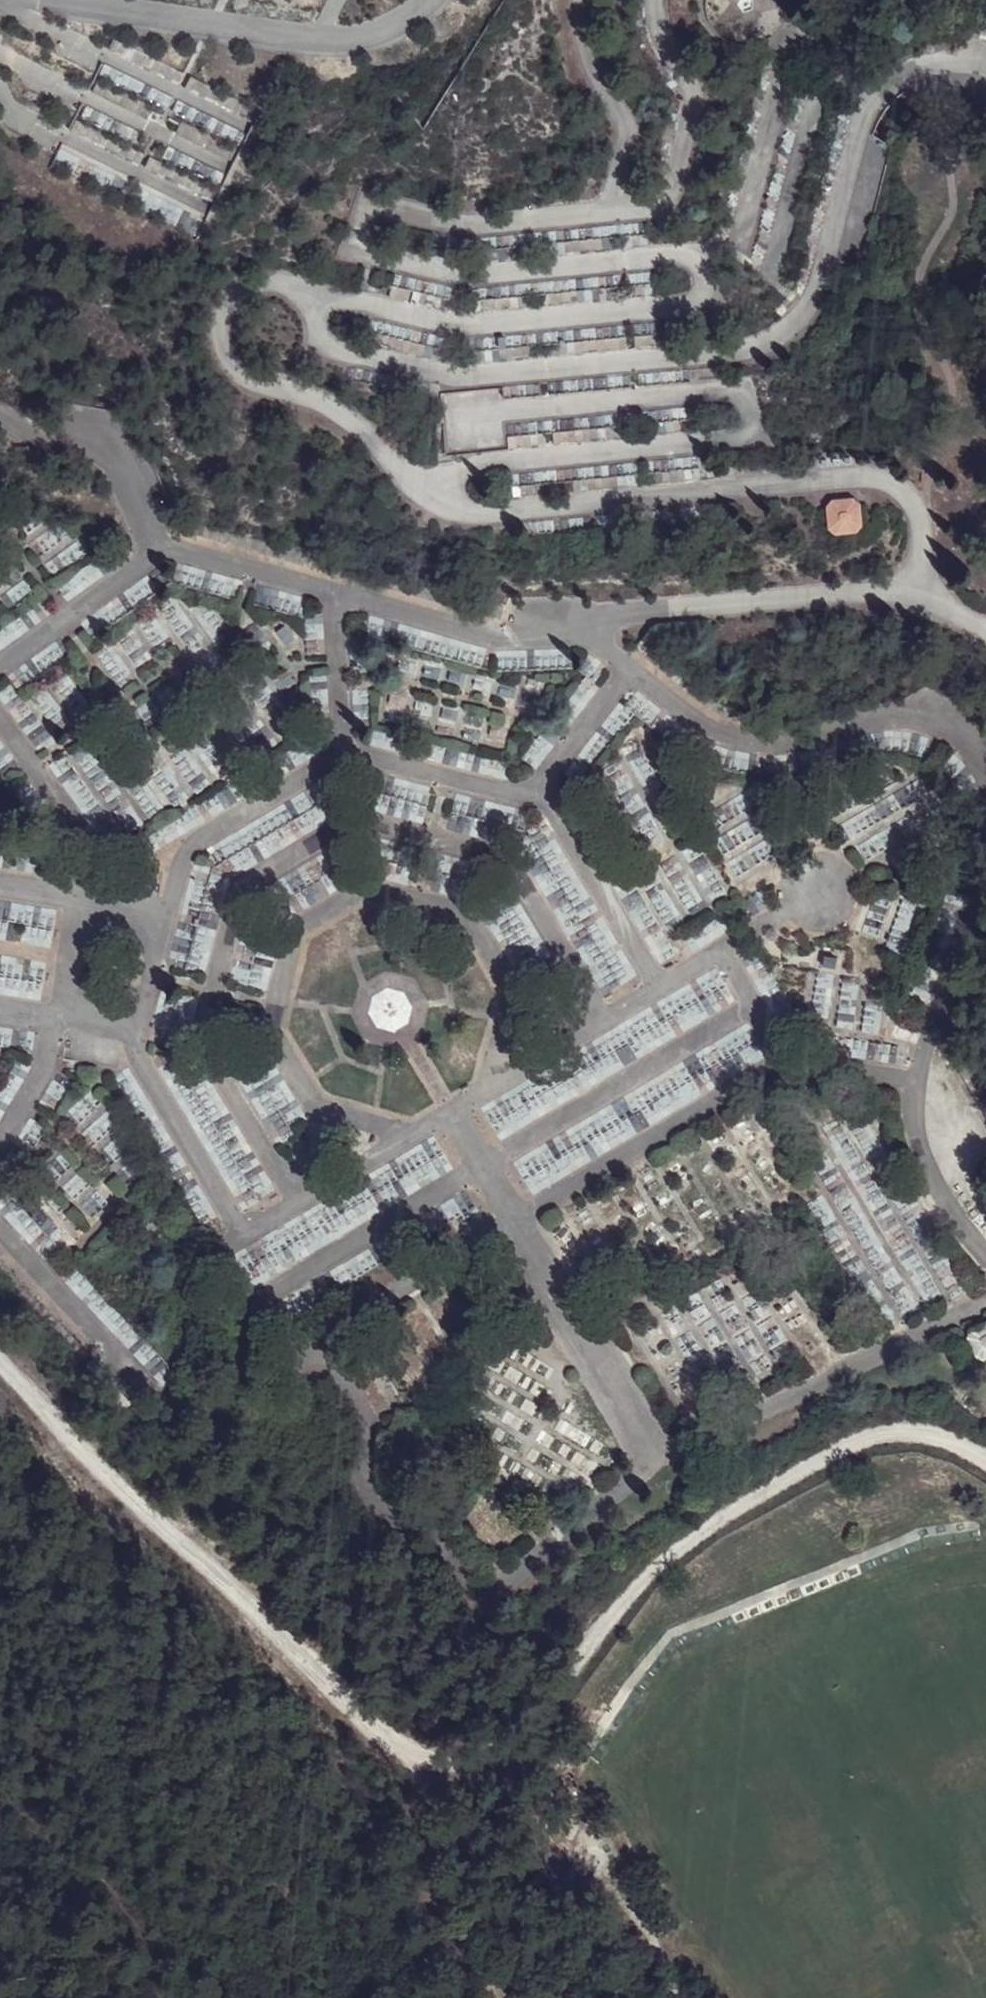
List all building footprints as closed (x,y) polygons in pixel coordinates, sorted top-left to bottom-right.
[(825,525),(833,530),(853,528),(858,522),(856,501),(850,495),(829,498),(823,504),(825,525)] [(862,859),(946,817),(923,770),(838,812),(862,859)] [(119,1338),(131,1326),(76,1270),(64,1281),(119,1338)] [(971,1330),(985,1358),(985,1323),(971,1330)]
